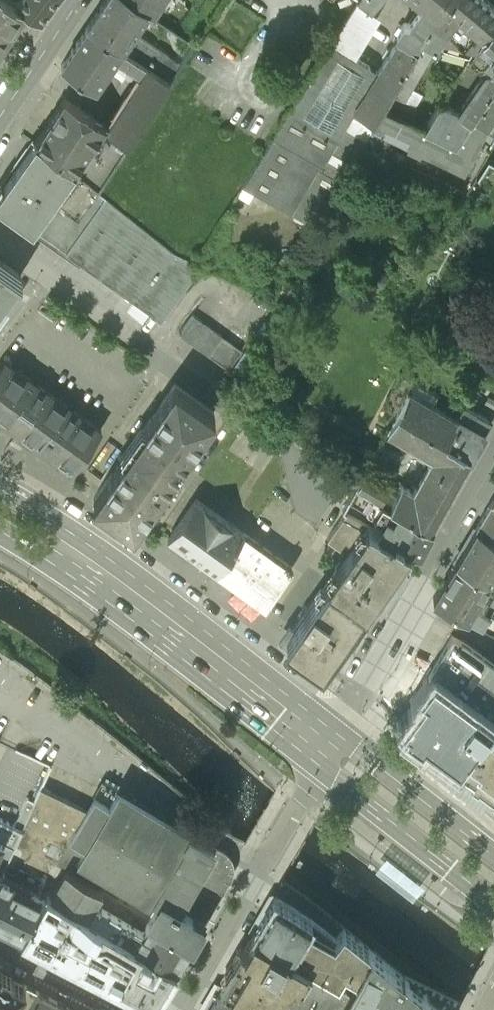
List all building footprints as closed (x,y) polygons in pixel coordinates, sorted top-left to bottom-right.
[(10,0),(0,0),(0,48),(26,10),(15,3),(10,0)] [(15,3),(26,10),(41,20),(46,13),(52,4),(55,0),(18,0),(15,3)] [(88,24),(122,47),(147,9),(133,0),(105,0),(88,24)] [(147,9),(153,13),(163,0),(133,0),(147,9)] [(332,39),(356,53),(381,12),(371,6),(375,0),(355,0),(332,39)] [(428,6),(420,14),(416,11),(400,34),(398,33),(377,67),(354,105),(374,116),(382,103),(419,39),(431,18),(447,0),(422,0),(428,6)] [(431,18),(419,39),(435,48),(441,37),(475,46),(476,47),(484,34),(493,22),(493,6),(487,0),(447,0),(431,18)] [(463,104),(476,112),(493,85),(493,22),(484,34),(476,47),(470,56),(482,63),(486,58),(492,63),(488,70),(487,69),(463,104)] [(122,47),(88,24),(62,63),(96,86),(115,57),(141,74),(148,79),(146,83),(161,94),(170,79),(161,73),(129,51),(122,47)] [(332,39),(246,178),(292,208),(354,105),(377,67),(356,53),(332,39)] [(419,39),(382,103),(410,117),(417,105),(414,104),(421,90),(413,86),(435,48),(419,39)] [(167,61),(136,40),(129,51),(161,73),(167,61)] [(460,71),(441,101),(450,106),(458,94),(460,96),(471,78),(460,71)] [(109,124),(107,127),(128,144),(161,94),(146,83),(148,79),(141,74),(109,124)] [(362,138),(380,149),(391,130),(410,140),(409,143),(420,148),(421,145),(464,167),(486,124),(493,112),(493,85),(476,112),(472,118),(457,140),(426,125),(410,117),(382,103),(374,116),(362,138)] [(106,122),(66,95),(36,139),(56,153),(75,168),(106,122)] [(450,106),(441,101),(426,125),(457,140),(472,118),(450,106)] [(109,124),(106,122),(75,168),(100,187),(128,144),(107,127),(109,124)] [(0,188),(0,203),(34,227),(75,168),(56,153),(36,139),(0,188)] [(489,156),(477,174),(493,182),(493,159),(489,156)] [(100,187),(75,168),(34,227),(161,318),(201,261),(172,246),(100,187)] [(21,274),(0,259),(0,304),(21,274)] [(193,310),(179,330),(189,337),(203,317),(193,310)] [(203,317),(189,337),(199,344),(213,324),(203,317)] [(213,324),(199,344),(208,351),(222,331),(213,324)] [(222,331),(208,351),(218,358),(232,338),(222,331)] [(232,338),(218,358),(228,365),(242,345),(232,338)] [(3,358),(0,361),(0,416),(24,433),(53,393),(3,358)] [(176,384),(94,498),(133,525),(215,412),(176,384)] [(471,453),(445,437),(456,416),(408,386),(397,407),(386,401),(377,417),(389,423),(388,425),(408,436),(408,437),(435,452),(416,485),(415,485),(413,488),(400,480),(395,489),(363,471),(357,483),(381,496),(390,501),(391,500),(410,511),(410,512),(431,523),(471,453)] [(53,393),(24,433),(73,468),(102,428),(53,393)] [(488,416),(464,403),(456,416),(445,437),(471,453),(485,428),(483,426),(488,416)] [(410,511),(391,500),(390,501),(381,496),(374,511),(383,516),(377,526),(410,543),(409,544),(419,549),(428,532),(427,531),(431,523),(410,512),(410,511)] [(222,515),(197,497),(169,536),(217,570),(245,531),(222,515)] [(491,499),(476,523),(493,534),(493,500),(491,499)] [(377,526),(347,510),(328,536),(347,549),(327,578),(365,605),(409,544),(410,543),(377,526)] [(476,523),(456,558),(486,577),(488,578),(493,567),(493,534),(476,523)] [(292,565),(245,531),(217,570),(264,604),(292,565)] [(456,558),(455,559),(458,561),(438,594),(435,592),(433,595),(446,602),(464,611),(482,620),(488,610),(493,599),(493,581),(488,578),(486,577),(456,558)] [(365,605),(327,578),(286,635),(325,662),(365,605)] [(488,610),(482,620),(493,626),(493,613),(488,610)] [(465,638),(452,631),(429,671),(437,677),(405,720),(459,760),(493,712),(493,659),(465,638)] [(459,760),(493,786),(493,712),(459,760)] [(52,765),(28,753),(11,789),(26,797),(34,800),(34,801),(41,786),(52,765)] [(214,847),(103,781),(87,808),(56,860),(90,881),(117,896),(123,885),(151,902),(152,900),(157,903),(149,915),(190,940),(203,919),(196,915),(222,871),(223,867),(222,863),(219,859),(210,853),(214,847)] [(0,872),(0,921),(22,932),(47,889),(39,885),(54,859),(56,860),(87,808),(41,786),(34,801),(34,800),(20,827),(21,828),(0,872)] [(26,797),(13,823),(20,827),(34,800),(26,797)] [(21,828),(20,827),(13,823),(0,817),(0,872),(21,828)] [(56,860),(54,859),(39,885),(47,889),(75,906),(90,881),(56,860)] [(117,896),(90,881),(75,906),(176,965),(188,945),(190,940),(149,915),(117,896)] [(75,906),(47,889),(22,932),(49,945),(49,947),(141,995),(149,979),(164,987),(177,965),(176,965),(75,906)] [(299,910),(287,902),(287,903),(274,895),(254,930),(292,952),(312,919),(299,910)] [(336,938),(312,919),(292,952),(350,987),(370,950),(344,928),(336,938)] [(254,930),(222,985),(268,1009),(337,1009),(350,987),(292,952),(254,930)] [(370,950),(350,987),(337,1009),(445,1009),(370,950)] [(14,979),(0,972),(0,1006),(14,979)] [(164,987),(149,979),(141,995),(148,996),(154,995),(156,994),(159,992),(161,990),(164,987)] [(26,985),(11,1009),(75,1009),(26,985)] [(222,985),(212,1001),(228,1009),(268,1009),(222,985)] [(212,1001),(207,1009),(228,1009),(212,1001)]
